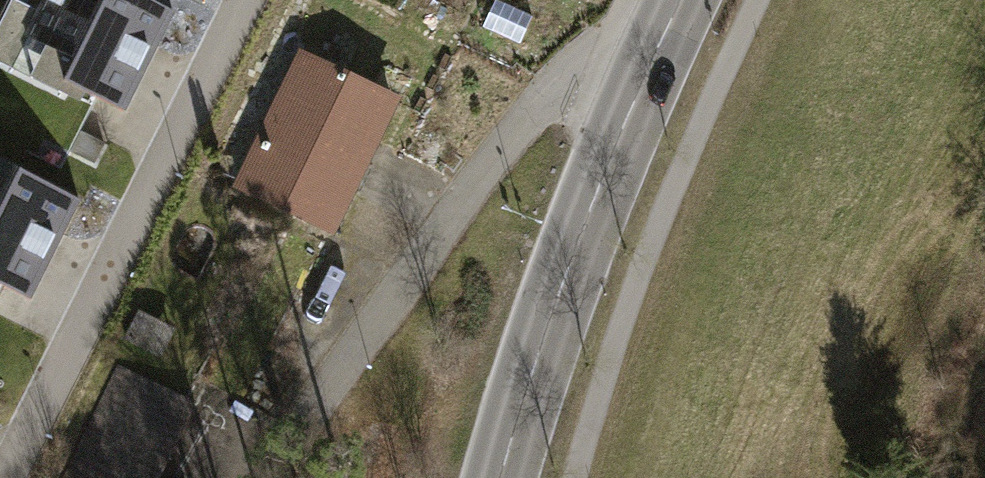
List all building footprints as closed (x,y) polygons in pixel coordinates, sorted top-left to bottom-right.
[(140,0),(42,0),(37,10),(17,0),(13,0),(4,18),(80,56),(69,78),(122,105),(168,14),(140,0)] [(319,58),(303,50),(231,192),(330,241),(401,99),(353,75),(369,41),(336,25),(319,58)] [(0,165),(0,278),(28,292),(74,201),(0,165)] [(176,327),(138,310),(125,338),(164,356),(176,327)] [(70,477),(152,477),(186,403),(119,373),(70,477)]
